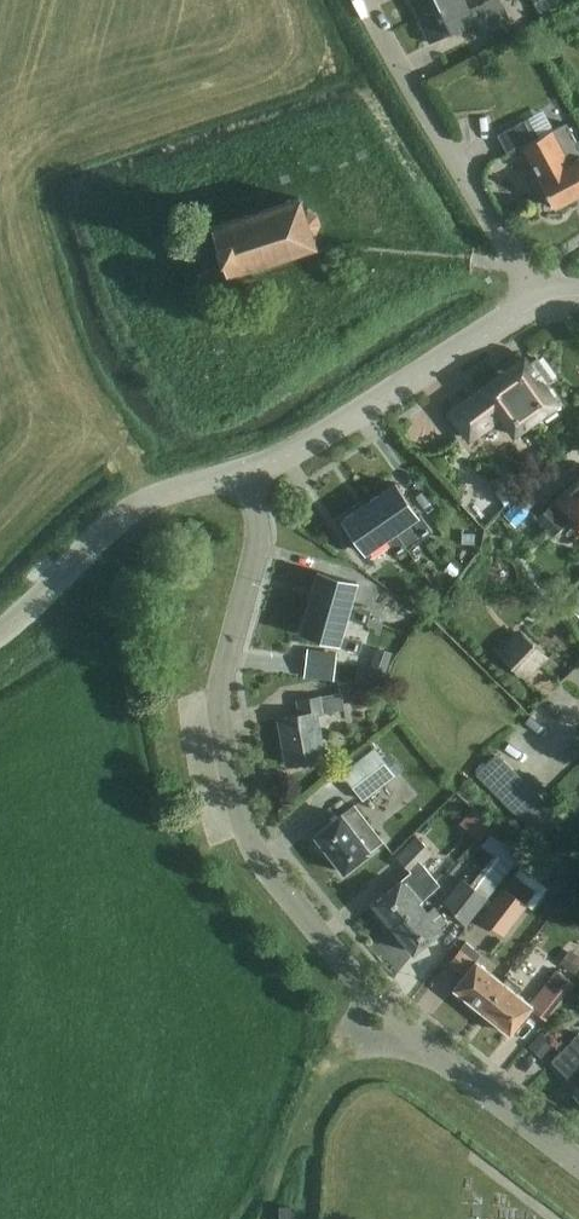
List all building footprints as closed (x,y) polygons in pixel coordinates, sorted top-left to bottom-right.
[(419,18),(458,0),(410,0),(419,18)] [(419,18),(431,42),(473,22),(479,35),(510,20),(501,0),(487,0),(471,8),(467,0),(458,0),(419,18)] [(530,118),(499,134),(510,154),(523,146),(555,207),(578,194),(578,158),(572,162),(554,129),(540,137),(530,118)] [(303,198),(301,199),(301,197),(225,222),(225,223),(213,226),(228,271),(240,267),(240,268),(309,245),(316,243),(315,242),(317,241),(315,236),(313,237),(311,231),(316,229),(320,221),(317,212),(309,208),(304,209),(302,203),(304,203),(303,198)] [(531,363),(526,356),(482,388),(451,411),(471,438),(502,415),(515,433),(538,416),(539,417),(558,402),(546,385),(553,379),(538,358),(531,363)] [(540,516),(556,533),(574,516),(578,521),(578,478),(540,516)] [(419,515),(396,483),(370,501),(393,533),(396,531),(412,520),(419,516),(419,515)] [(535,508),(523,495),(505,513),(517,525),(535,508)] [(393,533),(370,501),(343,519),(366,552),(387,537),(393,533)] [(421,514),(419,515),(419,516),(412,520),(425,538),(433,532),(421,514)] [(409,549),(396,531),(393,533),(387,537),(400,555),(409,549)] [(350,606),(357,581),(319,571),(310,601),(349,612),(350,606)] [(568,602),(578,614),(578,591),(568,602)] [(342,635),(347,617),(349,612),(310,601),(301,632),(339,643),(340,643),(342,635)] [(368,623),(371,612),(350,606),(349,612),(347,617),(368,623)] [(549,657),(520,628),(498,651),(527,680),(549,657)] [(360,652),(363,641),(342,635),(340,643),(339,643),(339,646),(360,652)] [(305,675),(335,679),(338,651),(308,648),(305,675)] [(385,667),(371,662),(368,672),(382,677),(385,667)] [(350,690),(353,709),(375,705),(371,686),(350,690)] [(346,708),(343,692),(299,700),(301,714),(279,717),(287,763),(326,756),(318,713),(346,708)] [(398,775),(376,746),(343,772),(364,800),(398,775)] [(508,763),(488,784),(501,798),(522,776),(508,763)] [(536,790),(515,811),(529,825),(550,803),(536,790)] [(315,834),(345,872),(372,851),(372,850),(384,840),(355,803),(343,813),(342,813),(315,834)] [(414,907),(421,902),(420,902),(440,884),(422,862),(433,851),(418,836),(398,857),(412,871),(374,903),(393,926),(414,907)] [(495,854),(471,884),(488,896),(489,897),(512,868),(495,854)] [(536,891),(515,875),(482,918),(506,936),(530,904),(527,902),(536,891)] [(466,925),(488,896),(471,884),(464,878),(446,901),(447,901),(438,909),(435,906),(428,911),(421,902),(414,907),(393,926),(414,952),(449,923),(445,918),(454,910),(466,925)] [(477,960),(473,957),(478,950),(467,941),(451,961),(466,974),(455,987),(482,1009),(504,980),(478,959),(477,960)] [(574,974),(578,968),(578,954),(571,948),(563,958),(559,963),(574,974)] [(549,1016),(567,994),(575,984),(557,969),(549,978),(545,983),(552,989),(538,1007),(549,1016)] [(504,980),(482,1009),(511,1032),(534,1004),(518,992),(522,986),(509,976),(505,981),(504,980)] [(529,1045),(545,1058),(556,1045),(541,1031),(529,1045)] [(553,1060),(578,1086),(578,1033),(553,1060)] [(280,1218),(291,1218),(291,1206),(280,1206),(280,1218)]
